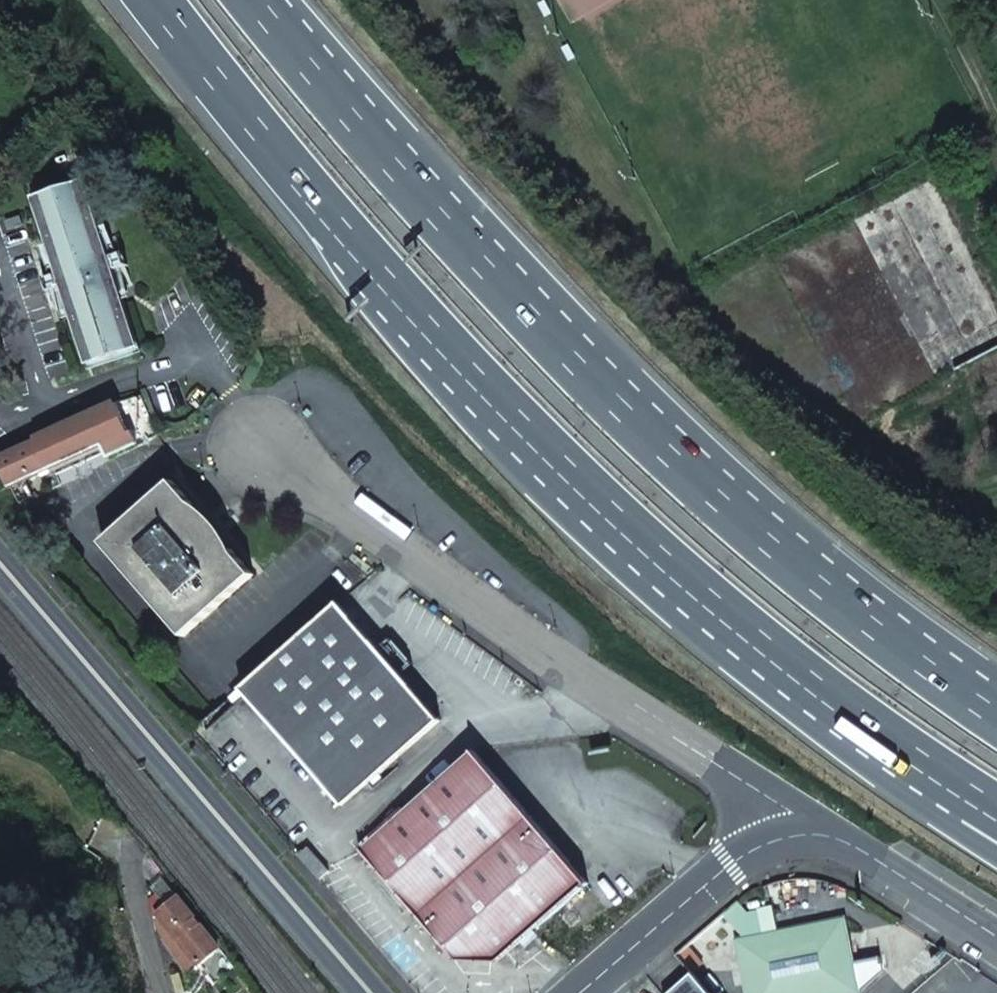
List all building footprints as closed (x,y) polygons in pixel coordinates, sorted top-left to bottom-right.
[(34,192),(80,178),(78,173),(32,187),(34,192)] [(108,270),(103,255),(80,178),(34,192),(58,270),(63,284),(87,360),(131,345),(108,270)] [(121,249),(103,255),(108,270),(126,264),(121,249)] [(63,284),(58,270),(40,275),(45,290),(63,284)] [(133,351),(131,345),(87,360),(88,365),(133,351)] [(113,398),(79,411),(0,455),(0,479),(5,489),(111,435),(116,447),(135,439),(129,426),(125,428),(113,398)] [(170,480),(98,542),(178,635),(250,573),(170,480)] [(330,599),(231,684),(333,801),(432,717),(392,671),(404,661),(381,635),(370,645),(330,599)] [(466,747),(350,846),(447,957),(492,959),(582,880),(466,747)] [(319,867),(299,844),(290,852),(310,875),(319,867)] [(154,889),(158,895),(168,907),(178,899),(165,881),(154,889)] [(152,915),(157,934),(170,953),(201,929),(178,899),(168,907),(158,895),(150,902),(152,915)] [(738,972),(746,971),(748,982),(741,984),(743,992),(857,992),(841,919),(732,941),(738,972)] [(662,992),(711,992),(675,951),(647,975),(662,992)] [(746,971),(738,972),(741,984),(748,982),(746,971)]
